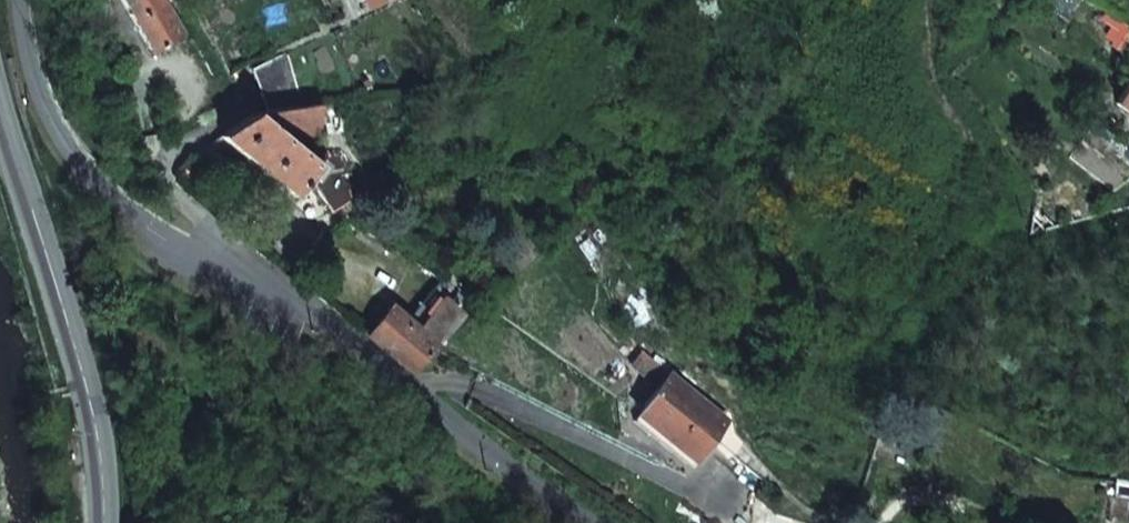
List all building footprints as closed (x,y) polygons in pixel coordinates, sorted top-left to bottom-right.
[(154,51),(183,32),(165,0),(124,0),(154,51)] [(1105,10),(1099,18),(1110,26),(1105,32),(1114,38),(1111,44),(1122,52),(1125,47),(1128,49),(1128,28),(1106,11),(1105,10)] [(254,68),(269,110),(305,106),(289,51),(254,68)] [(1117,100),(1128,109),(1128,83),(1117,100)] [(269,110),(254,111),(222,133),(220,134),(293,196),(309,177),(333,208),(354,199),(341,154),(315,160),(290,138),(291,137),(322,134),(320,104),(310,105),(305,106),(269,110)] [(410,370),(412,371),(428,356),(441,344),(475,304),(473,303),(443,277),(440,279),(408,316),(391,304),(365,333),(410,370)] [(670,370),(668,373),(634,415),(688,458),(707,434),(724,413),(670,370)] [(713,439),(707,434),(688,458),(694,462),(713,439)] [(1113,478),(1112,479),(1108,495),(1128,499),(1128,480),(1113,478)]
